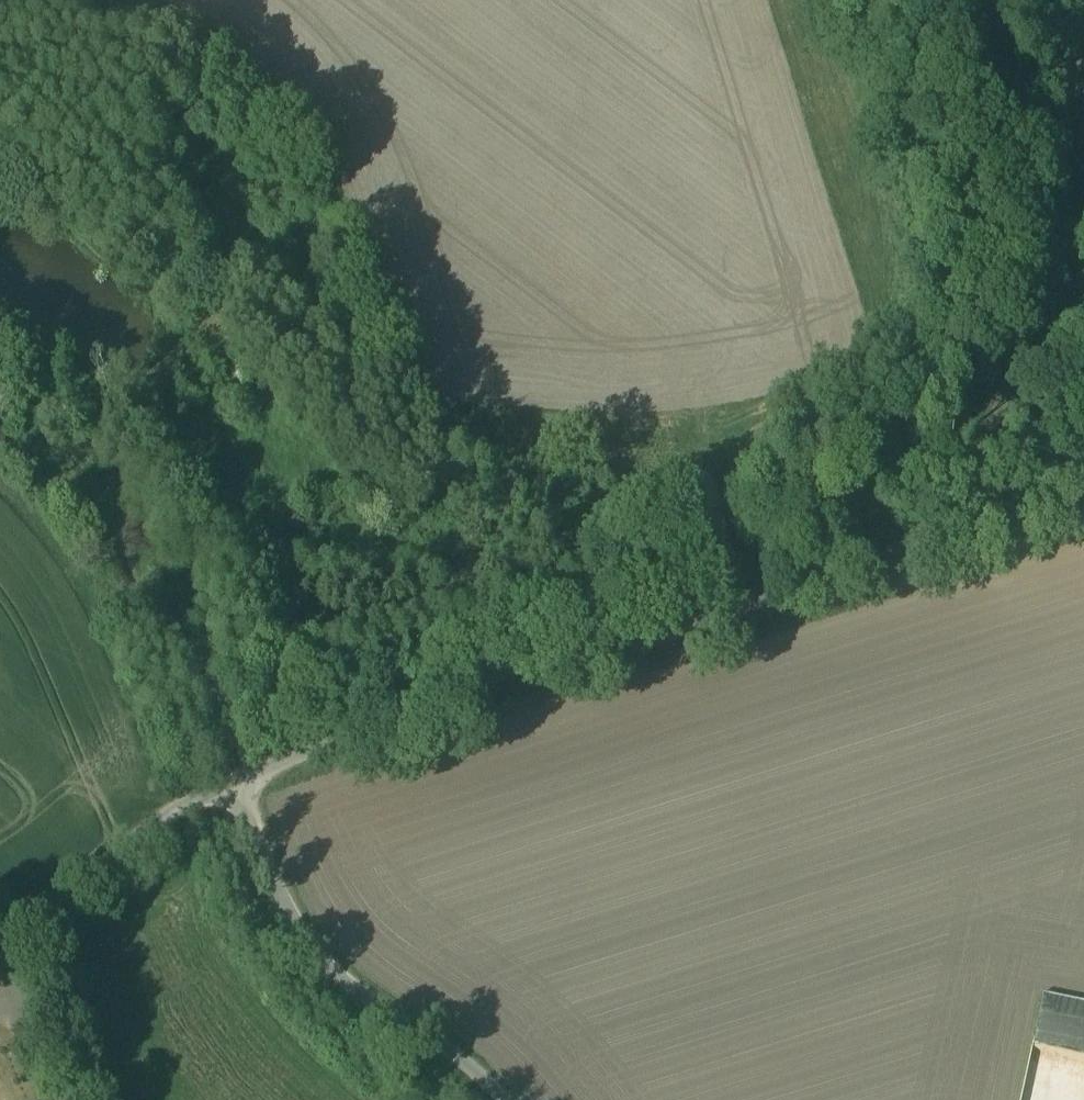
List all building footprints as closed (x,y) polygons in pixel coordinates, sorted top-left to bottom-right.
[(1030,1037),(1083,1045),(1083,1003),(1037,996),(1030,1037)]
